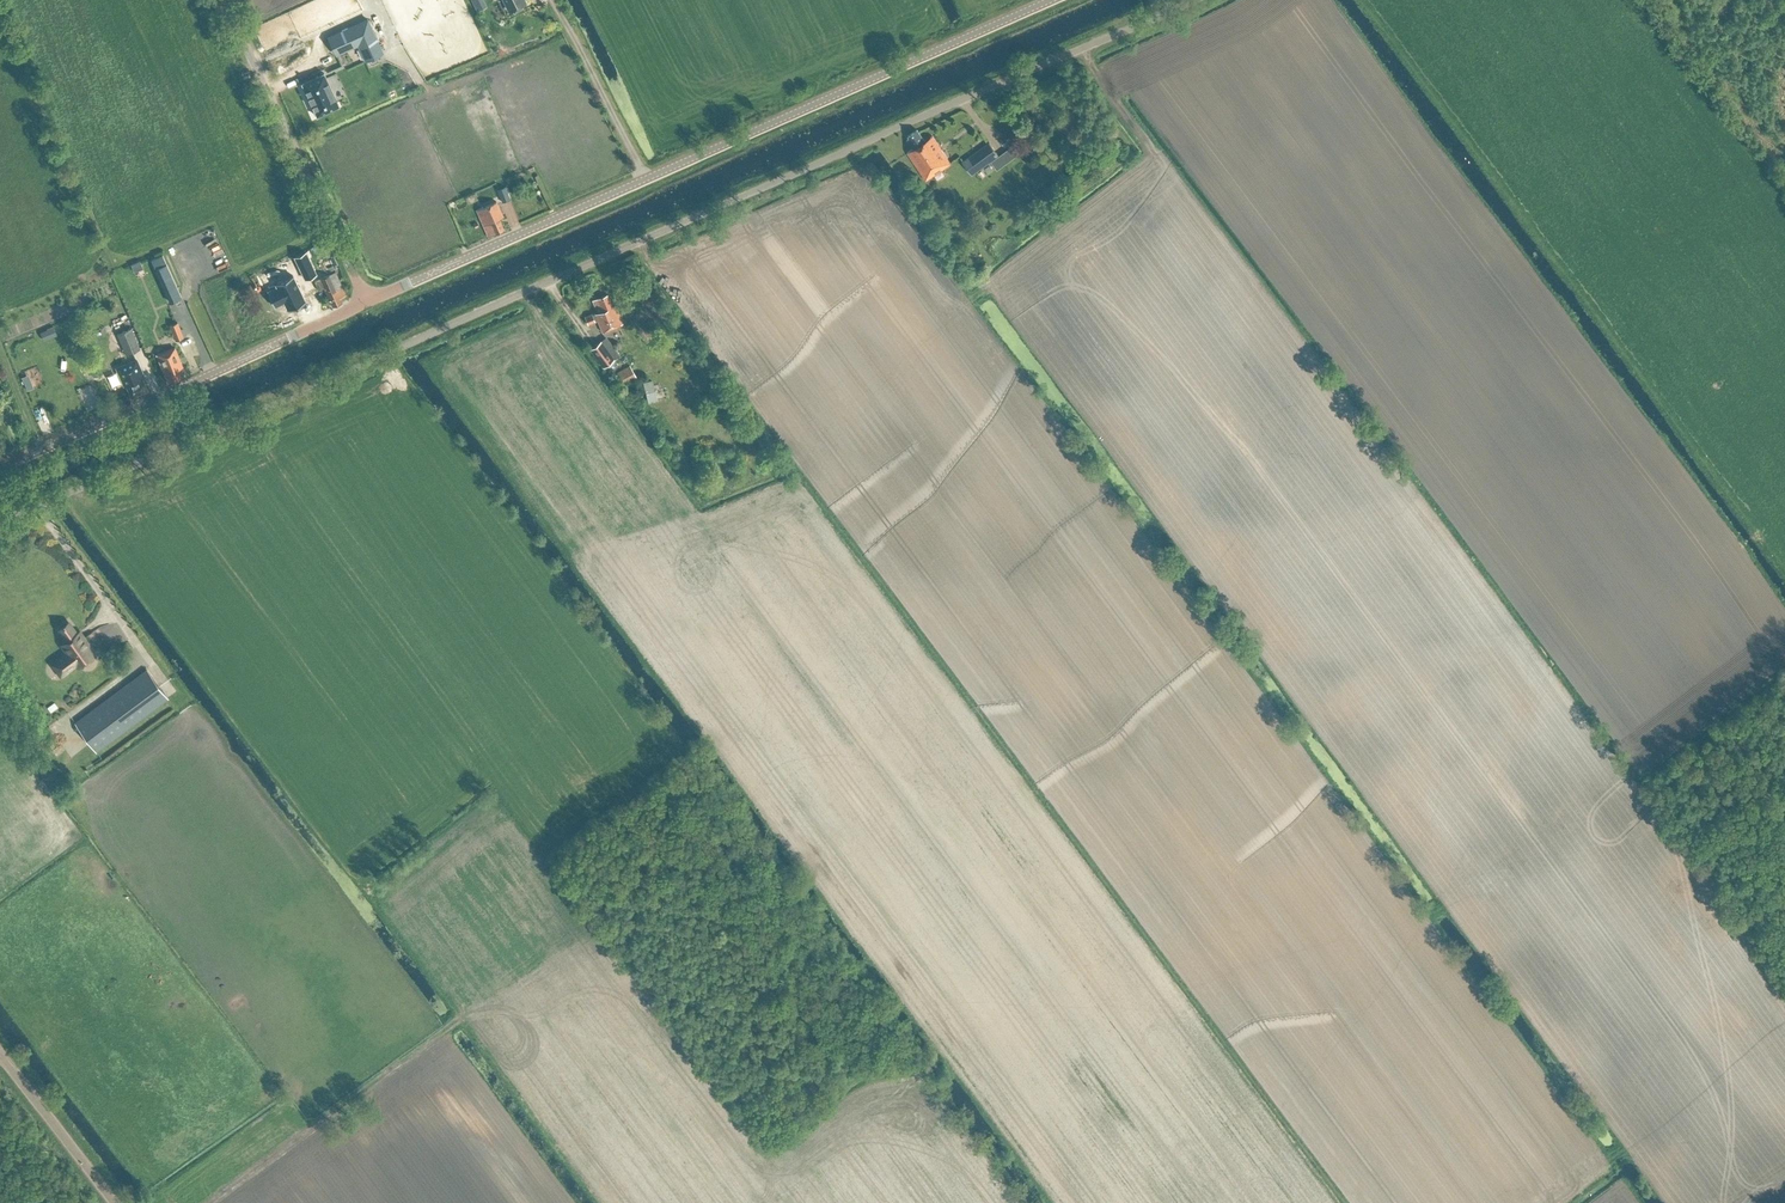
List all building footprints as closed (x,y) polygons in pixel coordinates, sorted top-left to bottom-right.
[(508,10),(526,2),(525,0),(503,0),(508,10)] [(367,19),(329,37),(336,54),(358,45),(365,60),(383,52),(367,19)] [(323,73),(302,83),(316,115),(338,105),(323,73)] [(926,178),(950,162),(932,135),(924,140),(917,129),(908,135),(909,137),(907,138),(913,147),(907,151),(926,178)] [(972,175),(999,155),(989,141),(962,161),(972,175)] [(516,179),(508,181),(512,194),(520,191),(516,179)] [(510,198),(505,185),(497,188),(502,201),(510,198)] [(475,210),(480,222),(486,236),(503,230),(498,218),(503,216),(496,201),(475,210)] [(305,278),(316,273),(305,251),(295,257),(305,278)] [(162,254),(151,259),(155,268),(158,266),(166,263),(162,254)] [(318,289),(324,286),(332,305),(341,301),(339,297),(345,294),(335,271),(320,277),(318,274),(313,276),(314,281),(318,289)] [(305,300),(292,274),(275,282),(277,286),(267,290),(274,305),(284,301),(287,308),(305,300)] [(187,281),(180,284),(184,295),(192,292),(187,281)] [(505,288),(507,294),(518,289),(515,283),(505,288)] [(157,303),(169,296),(164,287),(152,294),(157,303)] [(602,331),(623,322),(615,304),(612,305),(607,293),(592,299),(597,311),(592,314),(591,313),(584,316),(587,323),(597,319),(602,331)] [(178,319),(186,334),(195,329),(187,314),(178,319)] [(177,321),(169,325),(175,339),(183,336),(177,321)] [(646,335),(652,331),(646,321),(640,324),(646,335)] [(53,325),(40,331),(44,339),(56,334),(53,325)] [(125,354),(140,348),(131,327),(117,333),(125,354)] [(602,366),(615,357),(603,339),(589,349),(602,366)] [(177,368),(182,366),(174,346),(156,353),(167,382),(180,377),(177,368)] [(638,374),(649,366),(643,356),(631,364),(638,374)] [(136,359),(116,367),(124,384),(125,384),(131,396),(147,389),(142,377),(143,376),(136,359)] [(621,384),(635,376),(629,364),(615,373),(621,384)] [(658,391),(672,391),(672,378),(658,377),(658,391)] [(648,401),(656,400),(651,379),(643,380),(648,401)] [(30,381),(24,384),(27,390),(33,387),(30,381)] [(80,610),(69,620),(76,628),(87,618),(80,610)] [(120,611),(101,628),(105,633),(121,620),(124,624),(128,620),(120,611)] [(60,643),(66,651),(51,662),(60,674),(75,664),(77,667),(95,653),(78,630),(76,632),(68,621),(58,628),(66,639),(60,643)] [(96,750),(167,697),(146,668),(74,722),(96,750)]
